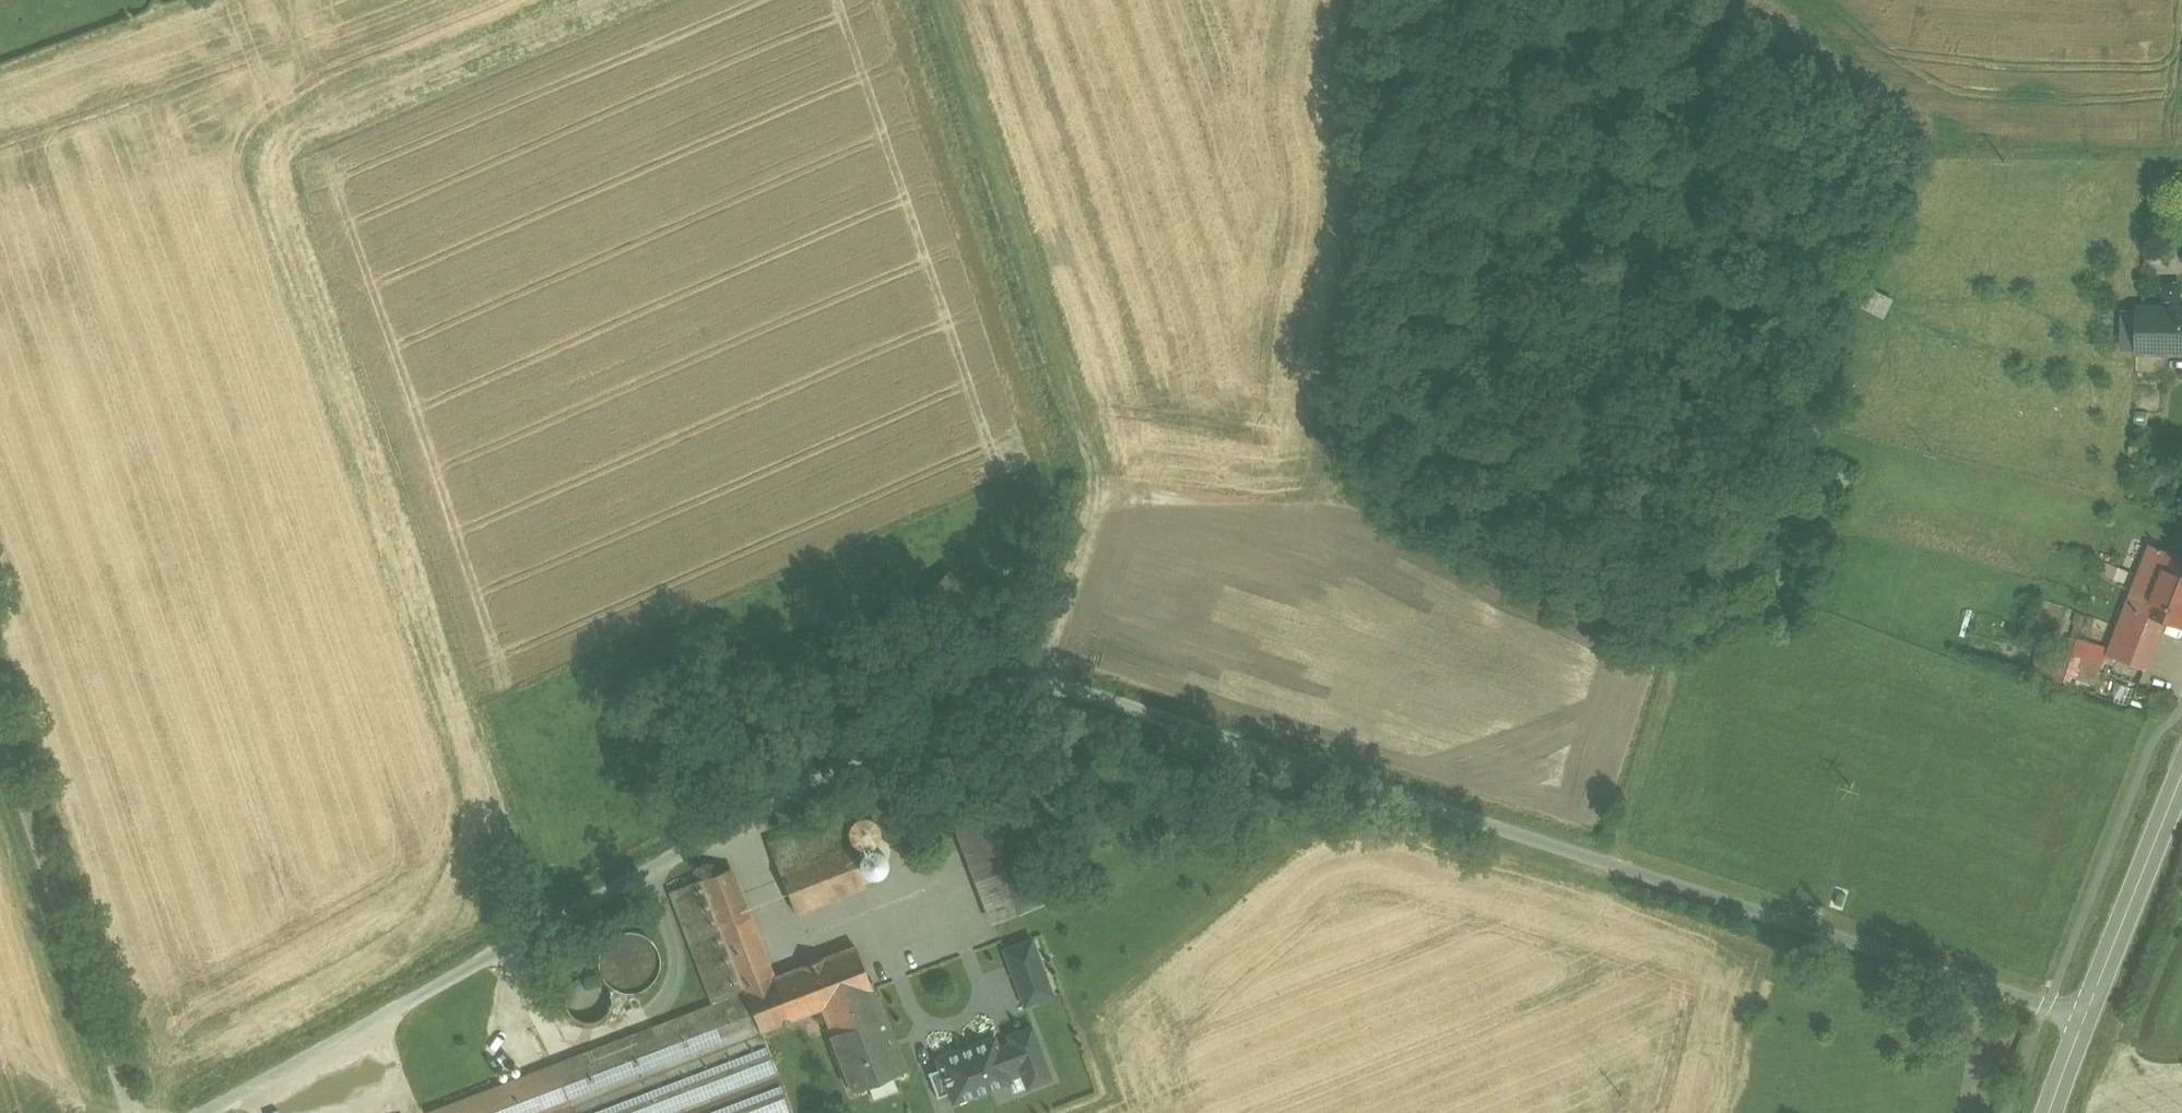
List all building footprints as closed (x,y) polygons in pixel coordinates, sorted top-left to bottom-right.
[(2138,305),(2138,351),(2181,351),(2181,305),(2138,305)] [(2169,552),(2147,613),(2181,626),(2181,557),(2169,552)] [(2074,676),(2098,683),(2109,647),(2076,637),(2071,653),(2042,645),(2034,671),(2072,682),(2074,676)] [(1045,902),(1005,797),(953,817),(993,921),(1045,902)] [(881,834),(877,812),(855,816),(859,839),(881,834)] [(847,844),(778,871),(794,914),(864,887),(847,844)] [(761,1032),(822,1008),(872,989),(856,945),(773,977),(731,868),(670,891),(714,1005),(428,1112),(792,1112),(761,1032)] [(611,941),(599,959),(605,977),(593,971),(578,974),(567,984),(563,999),(568,1013),(580,1023),(595,1024),(608,1018),(616,1005),(616,993),(617,994),(638,996),(655,983),(660,962),(651,943),(631,935),(611,941)] [(1054,996),(1033,939),(1005,949),(1026,1006),(1054,996)] [(872,989),(822,1008),(853,1090),(907,1070),(898,1047),(895,1049),(872,989)] [(1013,1094),(1054,1078),(1033,1022),(1005,1033),(1008,1042),(997,1046),(994,1038),(938,1059),(942,1069),(930,1074),(938,1095),(950,1091),(954,1101),(1008,1080),(1013,1094)]
